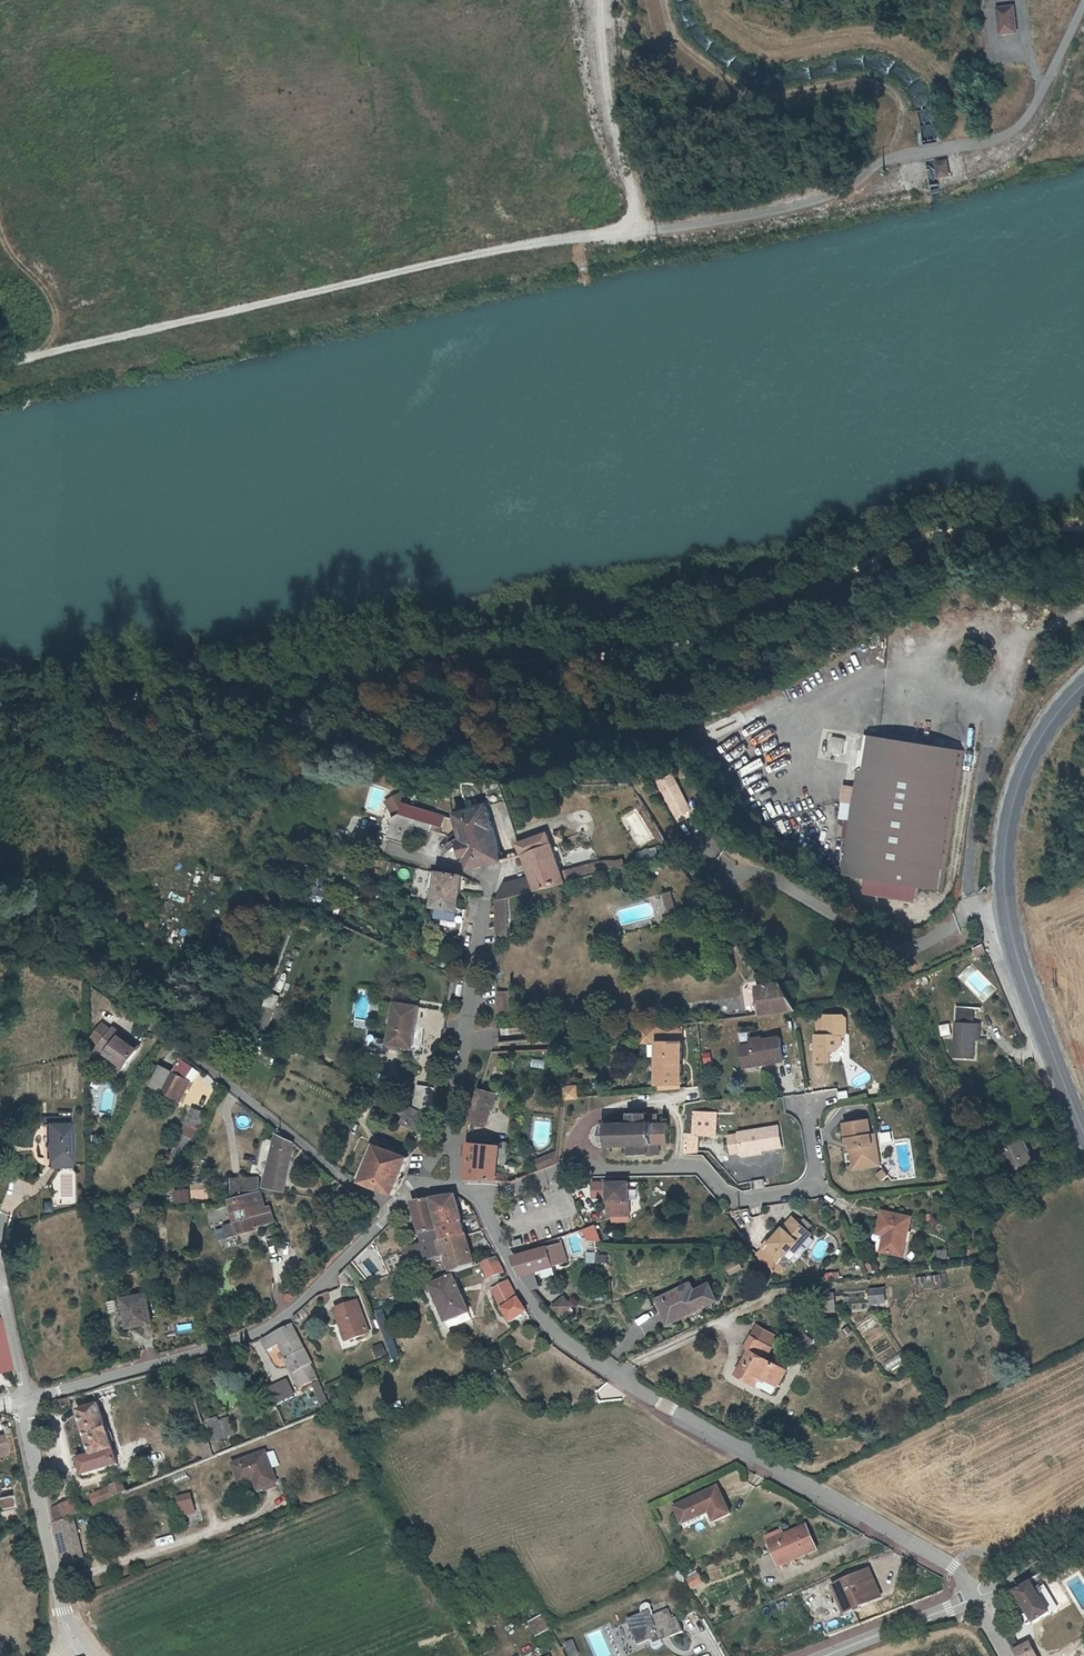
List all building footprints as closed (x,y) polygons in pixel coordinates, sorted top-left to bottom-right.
[(1016,33),(1013,5),(996,6),(999,34),(1016,33)] [(933,161),(934,178),(948,177),(947,160),(933,161)] [(962,749),(863,734),(842,874),(865,877),(863,890),(918,899),(920,885),(940,889),(962,749)] [(826,752),(841,755),(844,739),(829,735),(826,752)] [(683,778),(667,786),(682,821),(699,813),(683,778)] [(397,810),(404,826),(411,822),(415,812),(416,808),(413,802),(397,810)] [(452,825),(415,812),(411,822),(404,826),(397,846),(417,854),(424,835),(450,844),(452,825)] [(461,828),(452,825),(450,844),(457,847),(461,854),(459,856),(464,861),(467,858),(471,858),(472,864),(475,864),(476,875),(508,870),(499,817),(464,822),(461,828)] [(568,844),(560,847),(563,855),(571,853),(568,844)] [(510,887),(506,908),(612,885),(608,873),(576,881),(576,882),(568,884),(553,847),(525,855),(528,867),(530,867),(535,881),(510,887)] [(652,848),(633,851),(634,860),(654,858),(652,848)] [(444,902),(445,883),(436,882),(436,902),(444,902)] [(468,907),(469,883),(445,883),(444,902),(444,905),(468,907)] [(318,905),(323,891),(313,887),(307,901),(318,905)] [(660,894),(665,913),(673,911),(668,892),(660,894)] [(467,918),(468,907),(444,905),(443,917),(467,918)] [(493,922),(504,924),(505,916),(494,914),(493,922)] [(982,942),(972,946),(976,956),(986,952),(982,942)] [(787,992),(762,993),(764,1014),(793,1010),(796,1009),(787,992)] [(265,1031),(278,997),(266,993),(254,1027),(265,1031)] [(422,1012),(398,1007),(389,1049),(413,1054),(422,1012)] [(958,1019),(973,1020),(974,1010),(958,1009),(958,1019)] [(825,1035),(817,1035),(816,1060),(829,1061),(830,1050),(837,1050),(842,1045),(842,1036),(844,1036),(847,1033),(847,1019),(845,1016),(826,1015),(825,1035)] [(983,1021),(961,1020),(958,1054),(979,1056),(983,1021)] [(953,1038),(953,1023),(941,1023),(941,1038),(953,1038)] [(675,1027),(660,1030),(660,1089),(677,1088),(675,1027)] [(100,1051),(109,1057),(120,1043),(111,1036),(100,1051)] [(756,1043),(745,1045),(748,1066),(760,1064),(759,1059),(768,1057),(769,1062),(787,1059),(783,1036),(766,1039),(765,1036),(755,1038),(756,1043)] [(109,1057),(107,1060),(118,1069),(115,1074),(129,1084),(148,1059),(138,1052),(135,1056),(127,1051),(130,1047),(121,1040),(120,1043),(109,1057)] [(138,1052),(130,1047),(127,1051),(135,1056),(138,1052)] [(701,1054),(703,1064),(711,1062),(709,1052),(701,1054)] [(177,1081),(166,1075),(158,1093),(188,1107),(196,1089),(199,1090),(204,1079),(185,1063),(177,1081)] [(250,1064),(245,1085),(254,1088),(259,1066),(250,1064)] [(772,1090),(769,1073),(761,1075),(764,1091),(772,1090)] [(568,1087),(568,1099),(580,1098),(579,1086),(568,1087)] [(427,1090),(422,1119),(435,1126),(437,1121),(441,1093),(427,1090)] [(77,1099),(77,1092),(67,1091),(67,1099),(77,1099)] [(480,1114),(496,1120),(501,1102),(486,1097),(480,1114)] [(744,1108),(744,1100),(730,1100),(730,1109),(744,1108)] [(422,1119),(408,1113),(400,1131),(429,1142),(435,1126),(422,1119)] [(476,1126),(493,1132),(496,1120),(480,1114),(476,1126)] [(208,1128),(212,1120),(200,1116),(197,1123),(208,1128)] [(672,1147),(672,1126),(649,1127),(648,1118),(633,1118),(633,1127),(608,1127),(608,1148),(635,1147),(635,1155),(662,1155),(662,1147),(672,1147)] [(867,1119),(843,1124),(847,1143),(851,1142),(852,1147),(848,1148),(851,1164),(875,1159),(872,1143),(874,1142),(873,1132),(870,1133),(867,1119)] [(197,1123),(183,1156),(193,1160),(195,1157),(203,1140),(208,1128),(197,1123)] [(70,1124),(42,1125),(43,1161),(44,1161),(72,1159),(70,1124)] [(734,1131),(737,1152),(757,1149),(774,1147),(771,1126),(734,1131)] [(887,1132),(875,1134),(876,1143),(888,1142),(887,1132)] [(286,1138),(283,1135),(269,1181),(288,1187),(298,1150),(285,1143),(286,1138)] [(1025,1137),(1003,1149),(1017,1175),(1039,1164),(1025,1137)] [(473,1148),(471,1180),(479,1180),(513,1181),(514,1175),(502,1174),(502,1165),(514,1166),(515,1150),(473,1148)] [(364,1185),(368,1188),(382,1151),(377,1149),(362,1184),(364,1185)] [(562,1150),(552,1155),(555,1164),(561,1161),(562,1150)] [(398,1203),(412,1166),(382,1151),(368,1188),(398,1203)] [(552,1155),(541,1160),(545,1169),(555,1164),(552,1155)] [(171,1176),(180,1181),(193,1160),(183,1156),(171,1176)] [(232,1189),(235,1204),(258,1191),(258,1189),(256,1180),(232,1189)] [(632,1183),(597,1183),(596,1195),(611,1195),(611,1200),(614,1200),(614,1215),(631,1216),(632,1183)] [(172,1205),(189,1203),(188,1190),(172,1191),(172,1205)] [(44,1202),(45,1212),(54,1212),(53,1202),(44,1202)] [(240,1233),(229,1236),(233,1248),(262,1240),(261,1236),(277,1231),(271,1216),(268,1217),(263,1202),(234,1212),(240,1233)] [(431,1210),(446,1249),(469,1242),(454,1205),(431,1210)] [(408,1261),(415,1278),(444,1266),(439,1251),(446,1249),(431,1210),(412,1215),(425,1254),(408,1261)] [(910,1218),(880,1211),(876,1234),(881,1236),(877,1252),(901,1258),(910,1218)] [(785,1232),(795,1220),(792,1217),(779,1232),(785,1232)] [(797,1242),(801,1245),(811,1233),(795,1220),(785,1232),(779,1232),(774,1238),(772,1235),(761,1248),(779,1263),(791,1249),(797,1242)] [(529,1237),(521,1240),(524,1245),(531,1242),(529,1237)] [(522,1256),(528,1269),(542,1288),(552,1283),(547,1271),(562,1263),(561,1260),(574,1254),(565,1237),(522,1256)] [(439,1251),(444,1266),(445,1268),(450,1266),(457,1281),(479,1274),(469,1242),(446,1249),(439,1251)] [(797,1242),(791,1249),(794,1252),(801,1245),(797,1242)] [(945,1260),(945,1251),(934,1250),(934,1259),(945,1260)] [(585,1253),(585,1263),(593,1263),(593,1254),(585,1253)] [(730,1277),(740,1267),(734,1261),(725,1271),(730,1277)] [(500,1266),(486,1271),(489,1282),(496,1285),(507,1281),(500,1266)] [(838,1273),(826,1273),(826,1281),(839,1280),(838,1273)] [(918,1286),(940,1282),(938,1274),(916,1278),(918,1286)] [(704,1282),(687,1290),(654,1307),(663,1323),(711,1297),(704,1282)] [(652,1301),(654,1307),(687,1290),(684,1283),(652,1301)] [(458,1284),(435,1294),(454,1338),(467,1331),(464,1324),(474,1320),(458,1284)] [(887,1286),(872,1288),(873,1299),(889,1298),(887,1286)] [(520,1307),(512,1290),(503,1294),(513,1315),(507,1318),(513,1330),(529,1321),(520,1307)] [(637,1292),(623,1299),(625,1302),(639,1295),(637,1292)] [(838,1303),(837,1293),(810,1295),(812,1307),(838,1303)] [(513,1315),(503,1294),(496,1297),(507,1318),(513,1315)] [(548,1306),(557,1318),(572,1307),(563,1295),(548,1306)] [(625,1302),(621,1304),(627,1315),(645,1305),(639,1295),(625,1302)] [(152,1301),(129,1305),(135,1335),(159,1330),(152,1301)] [(363,1303),(341,1310),(347,1331),(351,1330),(355,1341),(373,1336),(363,1303)] [(0,1317),(0,1371),(9,1369),(7,1356),(0,1317)] [(464,1324),(467,1331),(477,1327),(474,1320),(464,1324)] [(178,1332),(192,1330),(191,1323),(176,1325),(178,1332)] [(382,1326),(390,1358),(401,1356),(392,1324),(382,1326)] [(794,1342),(803,1351),(813,1342),(803,1333),(794,1342)] [(296,1335),(267,1348),(270,1358),(282,1353),(301,1396),(317,1389),(310,1373),(312,1372),(296,1335)] [(769,1351),(747,1340),(739,1355),(744,1358),(733,1382),(754,1393),(759,1384),(777,1392),(785,1375),(765,1363),(769,1351)] [(380,1344),(370,1348),(376,1360),(385,1355),(380,1344)] [(143,1362),(155,1355),(150,1348),(139,1355),(143,1362)] [(272,1406),(293,1397),(285,1379),(265,1388),(272,1406)] [(77,1408),(69,1411),(71,1417),(80,1414),(77,1408)] [(126,1472),(105,1413),(86,1420),(100,1463),(87,1468),(92,1484),(126,1472)] [(209,1441),(232,1437),(228,1417),(205,1421),(209,1441)] [(272,1459),(239,1471),(246,1491),(262,1485),(267,1497),(283,1491),(272,1459)] [(185,1474),(172,1475),(173,1483),(186,1481),(185,1474)] [(136,1502),(133,1492),(121,1496),(124,1507),(136,1502)] [(194,1493),(178,1497),(184,1518),(200,1513),(194,1493)] [(723,1528),(710,1501),(670,1518),(676,1531),(695,1523),(697,1528),(702,1525),(706,1535),(723,1528)] [(65,1532),(89,1522),(84,1510),(63,1518),(65,1532)] [(670,1518),(667,1520),(675,1537),(697,1528),(695,1523),(676,1531),(670,1518)] [(782,1548),(766,1554),(773,1571),(790,1563),(792,1568),(814,1558),(802,1533),(780,1544),(782,1548)] [(66,1539),(72,1576),(82,1574),(75,1537),(66,1539)] [(764,1551),(766,1554),(782,1548),(780,1544),(764,1551)] [(775,1575),(792,1568),(790,1563),(773,1571),(775,1575)] [(689,1591),(702,1584),(696,1572),(683,1578),(689,1591)] [(865,1579),(829,1594),(834,1604),(838,1603),(844,1617),(855,1613),(856,1615),(877,1605),(865,1579)] [(1029,1592),(1014,1600),(1034,1632),(1047,1622),(1029,1592)] [(639,1621),(624,1627),(633,1651),(651,1644),(652,1647),(651,1648),(651,1651),(652,1652),(655,1651),(658,1650),(659,1649),(659,1647),(680,1639),(674,1623),(667,1626),(663,1618),(647,1624),(645,1616),(644,1615),(640,1615),(639,1617),(639,1621)] [(1051,1619),(1047,1622),(1034,1632),(1039,1641),(1057,1629),(1051,1619)] [(543,1620),(534,1624),(542,1637),(550,1632),(543,1620)] [(534,1624),(531,1626),(538,1639),(542,1637),(534,1624)] [(1015,1655),(1034,1655),(1024,1640),(1010,1648),(1015,1655)] [(570,1645),(564,1647),(566,1653),(572,1651),(570,1645)]
